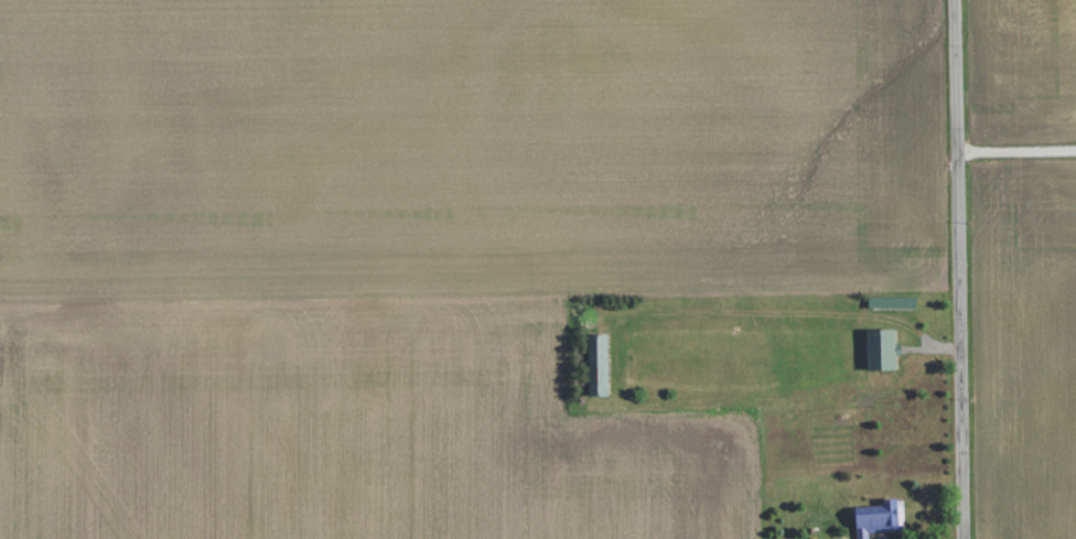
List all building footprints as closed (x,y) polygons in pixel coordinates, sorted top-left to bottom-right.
[(896,370),(896,330),(864,330),(864,370),(896,370)] [(606,396),(606,335),(586,335),(586,396),(606,396)] [(866,532),(904,530),(902,502),(853,504),(855,538),(866,538),(866,532)]
